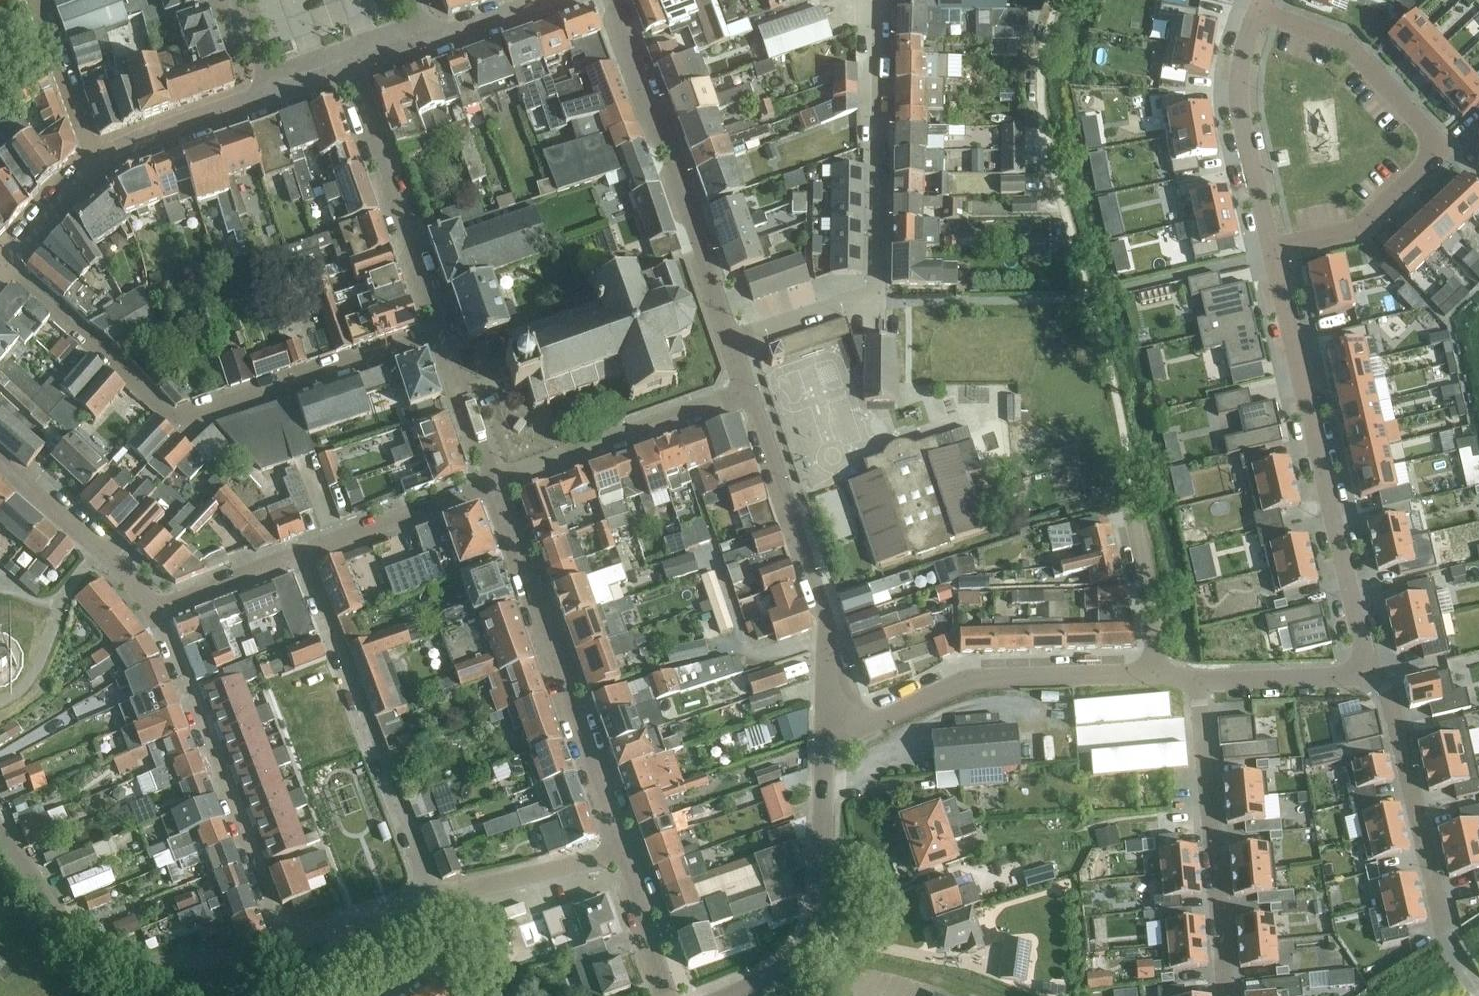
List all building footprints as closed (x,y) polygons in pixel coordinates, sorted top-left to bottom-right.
[(85,0),(53,0),(56,11),(81,1),(85,0)] [(67,43),(91,34),(103,30),(126,22),(126,21),(118,0),(85,0),(81,1),(56,11),(67,43)] [(126,21),(141,15),(143,22),(157,17),(151,0),(118,0),(126,21)] [(157,17),(203,2),(202,0),(151,0),(157,17)] [(473,0),(442,0),(447,15),(475,6),(473,0)] [(667,31),(662,16),(656,0),(632,0),(644,35),(649,34),(651,37),(667,31)] [(667,31),(669,37),(687,30),(695,53),(696,53),(702,50),(684,0),(656,0),(662,16),(667,31)] [(702,50),(728,41),(724,30),(713,0),(684,0),(702,50)] [(725,25),(737,21),(729,0),(717,0),(725,25)] [(775,0),(765,0),(769,10),(777,7),(775,0)] [(897,11),(925,11),(960,11),(961,11),(961,0),(897,0),(897,11)] [(972,0),(961,0),(961,11),(972,11),(972,0)] [(972,11),(982,11),(982,0),(972,0),(972,11)] [(982,11),(990,11),(993,11),(994,0),(982,0),(982,11)] [(993,11),(1005,11),(1005,0),(994,0),(993,11)] [(1394,3),(1400,5),(1401,6),(1407,12),(1415,5),(1410,0),(1395,0),(1394,3)] [(1462,0),(1469,8),(1475,2),(1473,0),(1462,0)] [(1400,5),(1393,12),(1399,20),(1407,12),(1401,6),(1400,5)] [(1160,6),(1158,20),(1170,22),(1165,48),(1211,56),(1216,28),(1196,25),(1198,12),(1160,6)] [(589,72),(610,65),(591,9),(557,21),(564,39),(567,47),(567,48),(570,55),(571,59),(582,55),(589,72)] [(771,60),(830,40),(820,9),(758,30),(769,61),(771,60)] [(224,59),(206,11),(175,21),(182,40),(188,56),(191,55),(192,59),(183,62),(186,72),(224,59)] [(896,41),(922,41),(925,41),(944,42),(944,26),(960,26),(960,11),(925,11),(897,11),(896,41)] [(990,29),(975,29),(975,41),(990,41),(1016,41),(1018,41),(1018,29),(1027,29),(1027,11),(1005,11),(993,11),(990,11),(990,29)] [(1392,34),(1387,39),(1402,55),(1429,31),(1414,14),(1392,34)] [(546,70),(547,69),(559,65),(558,59),(570,55),(567,48),(567,47),(564,39),(557,21),(531,31),(538,51),(546,70)] [(743,22),(724,30),(728,41),(751,32),(747,22),(746,21),(743,22)] [(145,26),(154,59),(164,56),(152,24),(145,26)] [(103,30),(91,34),(96,51),(109,47),(103,33),(103,30)] [(542,108),(550,133),(567,128),(566,125),(552,86),(552,85),(547,69),(546,70),(538,51),(531,31),(501,41),(512,73),(517,90),(525,114),(542,108)] [(1429,31),(1402,55),(1417,71),(1444,47),(1429,31)] [(91,34),(67,43),(77,72),(101,64),(96,51),(91,34)] [(501,41),(461,55),(465,66),(479,104),(517,90),(512,73),(501,41)] [(937,51),(922,51),(922,41),(896,41),(896,57),(937,58),(937,51)] [(1016,41),(990,41),(990,57),(1016,57),(1016,41)] [(656,68),(680,59),(674,43),(653,51),(652,47),(646,50),(654,69),(656,68)] [(961,47),(947,48),(947,58),(961,58),(961,47)] [(1444,47),(1417,71),(1429,85),(1432,87),(1458,62),(1444,47)] [(1165,48),(1160,82),(1185,86),(1187,74),(1207,77),(1211,56),(1165,48)] [(696,53),(695,53),(680,59),(656,68),(667,97),(707,83),(696,53)] [(154,59),(155,61),(156,65),(157,69),(169,110),(234,88),(224,59),(186,72),(187,75),(175,79),(168,55),(164,56),(154,59)] [(465,66),(461,55),(444,61),(451,81),(462,112),(479,107),(478,104),(479,104),(465,66)] [(896,81),(943,81),(946,81),(946,58),(937,58),(896,57),(896,81)] [(757,79),(775,73),(771,60),(769,61),(753,67),(757,79)] [(117,71),(104,75),(108,86),(109,89),(110,89),(123,127),(142,121),(126,70),(127,69),(125,61),(114,61),(117,71)] [(127,69),(126,70),(142,121),(169,110),(157,69),(155,61),(127,69)] [(451,81),(444,61),(429,66),(443,109),(452,106),(455,112),(451,113),(455,125),(450,127),(470,184),(485,179),(468,129),(462,112),(451,81)] [(1458,62),(1432,87),(1446,103),(1473,78),(1458,62)] [(552,86),(566,125),(570,124),(598,116),(627,108),(610,65),(589,72),(576,77),(574,72),(569,73),(571,79),(553,86),(552,85),(552,86)] [(429,66),(402,76),(417,118),(423,134),(435,130),(449,125),(443,109),(429,66)] [(833,87),(855,87),(855,68),(833,68),(833,87)] [(1446,103),(1457,115),(1462,120),(1478,103),(1478,72),(1473,78),(1446,103)] [(34,102),(52,92),(44,73),(38,76),(5,95),(15,113),(34,102)] [(83,85),(90,83),(92,77),(90,74),(80,77),(83,85)] [(395,146),(417,140),(424,139),(417,118),(402,76),(374,86),(395,146)] [(896,81),(895,96),(924,96),(923,112),(942,112),(943,81),(896,81)] [(717,112),(752,99),(748,86),(717,97),(713,96),(707,83),(667,97),(677,123),(693,118),(717,111),(717,112)] [(109,89),(108,86),(85,94),(100,136),(123,127),(110,89),(109,89)] [(833,87),(833,98),(856,97),(855,87),(833,87)] [(52,92),(34,102),(48,135),(37,143),(58,168),(75,152),(52,92)] [(924,96),(895,96),(895,112),(923,112),(924,96)] [(833,102),(815,110),(821,126),(857,112),(856,97),(833,98),(833,102)] [(1186,98),(1160,102),(1162,115),(1167,114),(1171,138),(1212,131),(1208,106),(1188,110),(1186,98)] [(334,176),(360,167),(352,142),(349,143),(337,104),(329,101),(305,110),(317,148),(320,159),(329,156),(330,159),(328,160),(332,171),(333,171),(334,176)] [(760,121),(773,117),(768,103),(755,107),(760,121)] [(635,127),(627,108),(598,116),(570,124),(575,145),(635,127)] [(305,110),(277,120),(292,166),(299,188),(310,184),(301,153),(317,148),(305,110)] [(722,132),(715,112),(717,111),(693,118),(677,123),(689,154),(705,148),(726,141),(747,134),(744,124),(722,132)] [(895,112),(895,129),(925,129),(925,120),(935,120),(935,123),(938,123),(938,129),(947,129),(955,129),(955,113),(942,113),(942,112),(923,112),(895,112)] [(29,204),(38,194),(36,189),(58,168),(37,143),(30,134),(21,123),(17,126),(11,118),(0,127),(0,165),(29,204)] [(496,118),(488,122),(492,132),(501,129),(496,118)] [(255,153),(259,170),(263,181),(282,176),(291,205),(303,201),(299,188),(292,166),(277,120),(248,130),(255,153)] [(925,129),(938,129),(938,123),(935,123),(935,120),(925,120),(925,129)] [(542,155),(552,181),(556,193),(604,178),(623,173),(616,153),(642,143),(635,127),(575,145),(542,155)] [(766,127),(747,134),(726,141),(705,148),(689,154),(696,172),(732,159),(745,154),(742,146),(769,137),(766,127)] [(1001,151),(1024,151),(1023,127),(1001,128),(1001,151)] [(925,129),(895,129),(895,153),(942,153),(943,139),(947,139),(947,129),(938,129),(925,129)] [(234,178),(259,170),(255,153),(248,130),(213,141),(217,153),(223,175),(238,217),(246,214),(234,184),(235,183),(234,178)] [(1171,138),(1166,139),(1171,164),(1173,176),(1199,171),(1197,159),(1216,156),(1212,131),(1171,138)] [(1098,137),(1083,140),(1086,152),(1100,149),(1098,137)] [(420,154),(417,140),(395,146),(400,159),(420,154)] [(213,141),(180,153),(194,200),(196,204),(215,198),(228,235),(234,233),(238,245),(246,242),(238,217),(223,175),(217,153),(213,141)] [(623,173),(604,178),(608,189),(626,182),(629,189),(655,180),(642,143),(616,153),(623,173)] [(772,145),(764,148),(768,161),(777,158),(772,145)] [(986,166),(986,147),(974,147),(974,166),(986,166)] [(320,159),(317,148),(301,153),(310,184),(319,181),(318,180),(326,177),(324,174),(332,171),(328,160),(330,159),(329,156),(320,159)] [(1024,175),(1024,151),(1001,151),(1002,175),(1024,175)] [(194,200),(180,153),(149,164),(162,204),(171,226),(181,223),(174,206),(194,200)] [(895,153),(894,176),(941,176),(942,153),(895,153)] [(732,159),(696,172),(708,205),(744,192),(732,159)] [(122,174),(107,186),(124,215),(137,211),(139,218),(150,214),(147,208),(162,204),(149,164),(122,174)] [(1,218),(8,227),(29,204),(0,165),(0,217),(1,218)] [(982,166),(971,166),(971,174),(982,174),(982,166)] [(319,181),(310,184),(299,188),(303,201),(304,205),(314,201),(311,192),(321,189),(326,205),(368,190),(360,167),(334,176),(333,171),(332,171),(324,174),(326,177),(318,180),(319,181)] [(832,167),(832,194),(864,195),(864,167),(832,167)] [(894,176),(894,199),(941,199),(945,199),(945,176),(941,176),(894,176)] [(1447,192),(1472,219),(1478,212),(1478,194),(1463,177),(1447,192)] [(1023,179),(999,179),(999,196),(1023,195),(1023,179)] [(1108,179),(1093,182),(1095,194),(1110,191),(1108,179)] [(668,216),(655,180),(629,189),(642,225),(668,216)] [(556,193),(552,181),(536,186),(540,199),(556,193)] [(1203,182),(1178,188),(1181,201),(1190,198),(1195,221),(1231,212),(1225,189),(1206,194),(1203,182)] [(822,194),(822,185),(813,185),(813,194),(822,194)] [(124,215),(107,186),(72,215),(72,216),(93,245),(120,228),(127,239),(134,236),(129,226),(124,215)] [(376,213),(368,190),(326,205),(333,224),(376,213)] [(1447,192),(1431,207),(1456,233),(1472,219),(1447,192)] [(821,203),(822,194),(813,194),(813,202),(821,203)] [(832,194),(831,220),(863,221),(864,195),(832,194)] [(511,195),(494,200),(498,211),(514,205),(511,195)] [(792,195),(792,205),(807,206),(807,196),(792,195)] [(1096,201),(1099,213),(1116,209),(1113,197),(1096,201)] [(439,211),(445,228),(483,216),(478,199),(439,211)] [(894,199),(893,222),(922,221),(922,210),(941,210),(941,199),(894,199)] [(716,232),(749,221),(742,200),(709,211),(716,232)] [(445,228),(427,234),(447,289),(451,288),(490,274),(490,275),(549,254),(531,201),(483,216),(445,228)] [(1012,213),(1036,213),(1035,201),(1012,201),(1012,213)] [(943,221),(960,220),(960,203),(943,203),(943,221)] [(792,205),(792,215),(806,215),(807,206),(792,205)] [(1424,213),(1415,222),(1440,248),(1456,233),(1431,207),(1424,213)] [(1195,221),(1186,223),(1195,260),(1220,254),(1217,242),(1237,238),(1231,212),(1195,221)] [(61,229),(88,269),(89,269),(94,265),(99,274),(103,272),(108,270),(98,253),(93,245),(72,216),(61,229)] [(681,252),(668,216),(642,225),(655,261),(681,252)] [(764,216),(749,221),(716,232),(723,252),(755,241),(752,231),(767,225),(764,216)] [(287,247),(298,279),(308,276),(309,277),(325,271),(324,269),(318,250),(333,246),(339,264),(348,261),(350,262),(389,249),(378,217),(287,247)] [(831,220),(822,220),(821,232),(831,232),(831,247),(863,247),(863,221),(831,220)] [(922,221),(893,222),(893,249),(922,248),(922,221)] [(1415,222),(1399,237),(1424,263),(1440,248),(1415,222)] [(273,226),(265,228),(268,237),(275,234),(273,226)] [(27,269),(89,326),(110,316),(106,311),(124,299),(118,288),(108,270),(88,289),(83,285),(86,282),(81,278),(88,269),(61,229),(27,269)] [(755,241),(723,252),(730,273),(771,260),(768,251),(772,250),(767,237),(755,241)] [(1399,237),(1383,252),(1408,279),(1424,263),(1399,237)] [(821,247),(821,238),(812,238),(812,247),(821,247)] [(957,248),(957,239),(946,239),(946,248),(957,248)] [(1122,244),(1109,247),(1112,259),(1125,256),(1122,244)] [(821,256),(821,247),(812,247),(812,256),(821,256)] [(863,247),(831,247),(830,274),(862,275),(863,247)] [(893,249),(892,249),(892,285),(892,286),(893,286),(924,287),(941,287),(941,288),(957,288),(957,285),(957,267),(940,266),(940,263),(924,263),(925,248),(922,248),(893,249)] [(325,271),(327,279),(352,271),(357,284),(364,282),(396,271),(389,249),(350,262),(348,261),(339,264),(324,269),(325,271)] [(1048,249),(1024,249),(1024,262),(1048,262),(1073,261),(1069,249),(1048,249)] [(789,260),(799,286),(810,282),(800,256),(789,260)] [(799,286),(789,260),(778,263),(787,290),(799,286)] [(1318,267),(1307,269),(1313,293),(1348,285),(1347,281),(1343,261),(1335,263),(1334,260),(1323,263),(1324,265),(1318,267)] [(778,263),(767,267),(777,294),(787,290),(778,263)] [(1385,263),(1379,269),(1386,277),(1392,271),(1385,263)] [(1469,272),(1478,282),(1478,263),(1469,272)] [(508,336),(507,339),(510,341),(517,360),(504,364),(513,391),(526,387),(532,406),(531,409),(534,410),(535,408),(545,404),(546,407),(550,406),(549,403),(562,398),(563,401),(566,400),(565,397),(576,394),(577,396),(581,395),(580,392),(592,388),(593,391),(596,390),(595,387),(607,383),(608,386),(611,385),(610,382),(623,377),(626,385),(623,386),(624,389),(627,388),(630,397),(628,402),(631,403),(634,398),(672,385),(677,387),(678,383),(673,381),(670,372),(674,371),(673,368),(670,369),(667,361),(683,356),(685,356),(686,354),(683,353),(679,342),(690,334),(694,321),(689,307),(677,298),(675,293),(683,291),(674,264),(640,276),(638,269),(635,268),(636,267),(632,265),(630,271),(593,283),(589,281),(587,285),(591,287),(592,291),(572,298),(576,309),(573,310),(575,316),(571,317),(569,314),(566,315),(567,318),(555,322),(554,319),(551,320),(552,324),(540,328),(539,324),(536,326),(537,329),(524,333),(523,330),(521,331),(520,331),(521,334),(511,338),(508,336)] [(777,294),(767,267),(755,271),(765,298),(777,294)] [(309,277),(335,353),(352,348),(343,323),(341,316),(340,317),(336,307),(333,297),(327,279),(325,271),(309,277)] [(402,288),(396,271),(364,282),(366,286),(333,297),(336,307),(358,299),(359,302),(370,298),(402,288)] [(765,298),(755,271),(744,276),(753,302),(765,298)] [(1392,271),(1386,277),(1394,284),(1400,279),(1392,271)] [(490,274),(451,288),(469,340),(505,327),(508,336),(511,338),(521,334),(520,331),(521,331),(511,303),(501,306),(490,275),(490,274)] [(1218,274),(1187,281),(1191,298),(1200,296),(1205,319),(1196,321),(1200,337),(1254,324),(1251,311),(1254,311),(1247,284),(1222,290),(1218,274)] [(1348,285),(1313,293),(1319,318),(1330,315),(1354,309),(1348,285)] [(0,303),(0,326),(25,348),(49,319),(13,287),(0,303)] [(1170,287),(1140,294),(1143,305),(1173,298),(1170,287)] [(375,313),(407,303),(402,288),(370,298),(359,302),(358,299),(336,307),(340,317),(341,316),(343,323),(350,321),(348,314),(352,313),(351,310),(359,308),(362,317),(375,313)] [(110,316),(89,326),(119,350),(159,325),(147,302),(140,289),(124,299),(106,311),(110,316)] [(1461,289),(1455,295),(1461,302),(1467,296),(1461,289)] [(1415,295),(1406,304),(1413,312),(1428,309),(1415,295)] [(1455,295),(1438,311),(1440,313),(1444,317),(1461,302),(1455,295)] [(407,303),(375,313),(383,338),(415,328),(407,303)] [(350,321),(343,323),(352,348),(383,338),(375,313),(362,317),(353,320),(350,321)] [(846,318),(774,342),(776,350),(777,349),(779,356),(851,332),(846,318)] [(1254,324),(1200,337),(1203,352),(1224,348),(1230,372),(1261,365),(1266,364),(1260,337),(1257,337),(1254,324)] [(10,384),(48,418),(67,396),(59,388),(60,387),(50,378),(41,389),(8,362),(11,358),(17,363),(28,350),(25,348),(0,326),(0,375),(10,384)] [(1343,345),(1326,349),(1331,371),(1366,363),(1377,360),(1372,339),(1369,340),(1366,327),(1340,333),(1343,345)] [(1448,333),(1427,337),(1430,348),(1443,345),(1450,343),(1448,334),(1448,333)] [(895,338),(853,337),(862,363),(864,363),(864,384),(864,393),(865,393),(865,401),(897,402),(897,364),(895,364),(895,338)] [(283,346),(283,347),(290,368),(306,362),(299,341),(283,346)] [(69,347),(56,361),(61,365),(78,347),(73,342),(69,347)] [(283,347),(249,358),(256,379),(290,368),(283,347)] [(777,349),(776,350),(777,351),(767,355),(769,361),(767,362),(768,363),(770,363),(771,368),(782,364),(779,356),(777,349)] [(1159,350),(1146,353),(1149,366),(1162,363),(1159,350)] [(243,351),(219,359),(228,388),(241,384),(252,380),(243,351)] [(105,370),(89,355),(60,387),(59,388),(67,396),(75,404),(105,370)] [(362,396),(364,396),(396,385),(399,393),(404,391),(409,408),(411,407),(420,404),(440,398),(426,355),(357,378),(362,396)] [(1452,355),(1445,356),(1447,366),(1454,364),(1452,355)] [(1366,363),(1331,371),(1336,392),(1371,384),(1366,363)] [(1454,364),(1447,366),(1450,375),(1456,374),(1454,364)] [(105,370),(75,404),(83,411),(83,410),(94,420),(124,387),(105,370)] [(0,375),(0,388),(32,417),(30,418),(43,430),(52,421),(48,418),(10,384),(0,375)] [(357,378),(342,383),(354,419),(370,414),(364,396),(362,396),(357,378)] [(354,419),(342,383),(327,388),(339,424),(354,419)] [(1371,384),(1336,392),(1340,412),(1376,404),(1371,384)] [(175,407),(189,401),(173,385),(160,391),(175,407)] [(339,424),(327,388),(311,393),(324,429),(339,424)] [(1248,391),(1214,399),(1218,417),(1239,412),(1245,434),(1223,439),(1227,456),(1282,443),(1279,429),(1281,429),(1275,402),(1252,407),(1248,391)] [(324,429),(311,393),(296,398),(306,428),(308,434),(324,429)] [(75,404),(67,396),(48,418),(52,421),(68,436),(50,455),(86,488),(107,465),(72,433),(79,425),(74,420),(83,411),(75,404)] [(1461,397),(1454,398),(1456,408),(1463,406),(1461,397)] [(296,398),(285,401),(295,431),(306,428),(296,398)] [(1020,422),(1019,398),(1006,398),(1007,422),(1020,422)] [(1384,399),(1387,419),(1396,417),(1392,398),(1384,399)] [(295,431),(285,401),(274,405),(284,435),(295,431)] [(420,404),(411,407),(417,424),(426,421),(420,404)] [(1376,404),(1340,412),(1345,433),(1380,425),(1376,404)] [(274,405),(262,409),(272,439),(284,435),(274,405)] [(1463,406),(1456,408),(1458,417),(1465,415),(1463,406)] [(262,409),(251,412),(261,443),(272,439),(262,409)] [(44,448),(0,411),(0,445),(27,468),(33,461),(44,448)] [(261,443),(251,412),(240,416),(250,446),(261,443)] [(972,420),(985,456),(1008,448),(995,412),(972,420)] [(406,447),(391,452),(395,465),(411,460),(423,457),(422,456),(456,444),(446,414),(426,421),(417,424),(412,426),(401,430),(406,447)] [(175,434),(155,415),(126,445),(127,446),(131,450),(147,465),(155,456),(175,434)] [(250,446),(240,416),(215,424),(239,450),(250,446)] [(738,417),(699,430),(711,464),(749,451),(738,417)] [(1380,425),(1345,433),(1350,454),(1385,446),(1380,425)] [(198,439),(215,458),(229,446),(212,427),(198,439)] [(1454,427),(1442,431),(1446,444),(1458,441),(1454,427)] [(239,450),(261,471),(314,454),(307,435),(308,434),(306,428),(295,431),(284,435),(272,439),(261,443),(250,446),(239,450)] [(868,477),(848,484),(876,567),(914,554),(914,557),(949,545),(949,542),(986,530),(968,476),(981,472),(967,429),(914,446),(909,444),(906,443),(902,442),(898,443),(894,444),(891,446),(888,448),(886,451),(883,456),(864,463),(868,477)] [(676,438),(687,472),(697,469),(706,496),(720,491),(711,464),(699,430),(676,438)] [(173,472),(177,468),(193,451),(189,447),(175,434),(155,456),(173,472)] [(676,438),(652,447),(663,476),(665,475),(667,480),(671,492),(681,489),(681,488),(691,484),(687,472),(676,438)] [(1475,438),(1456,442),(1457,451),(1471,449),(1478,447),(1475,438)] [(198,439),(189,447),(193,451),(206,464),(207,465),(215,458),(198,439)] [(422,456),(423,457),(429,473),(400,482),(404,495),(466,473),(456,444),(422,456)] [(127,446),(120,453),(124,457),(131,450),(127,446)] [(1385,446),(1350,454),(1355,475),(1390,467),(1385,446)] [(652,447),(633,454),(644,484),(649,499),(652,506),(671,499),(668,492),(663,476),(652,447)] [(1471,449),(1473,458),(1478,456),(1478,453),(1478,447),(1471,449)] [(1179,449),(1165,453),(1168,467),(1182,464),(1179,449)] [(193,451),(177,468),(190,481),(202,468),(206,464),(193,451)] [(749,451),(711,464),(720,491),(759,478),(749,451)] [(1239,458),(1242,471),(1246,471),(1251,493),(1293,483),(1288,459),(1268,464),(1265,451),(1239,458)] [(329,489),(342,484),(330,453),(318,457),(329,489)] [(633,454),(610,462),(623,499),(624,501),(639,496),(650,527),(658,525),(652,506),(649,499),(644,484),(633,454)] [(623,499),(610,462),(588,469),(594,487),(599,503),(606,520),(607,522),(611,534),(632,526),(628,513),(625,503),(623,499)] [(290,500),(250,516),(257,525),(275,545),(305,533),(298,516),(312,510),(295,467),(284,471),(287,479),(283,480),(290,500)] [(1186,467),(1168,471),(1169,474),(1172,488),(1190,484),(1186,467)] [(1390,467),(1355,475),(1360,498),(1378,494),(1382,509),(1409,503),(1412,502),(1408,487),(1396,490),(1390,467)] [(519,494),(538,548),(568,537),(559,513),(575,508),(570,495),(594,487),(588,469),(519,494)] [(1017,469),(1003,473),(1009,496),(1024,492),(1017,469)] [(124,471),(111,485),(102,477),(80,501),(98,518),(121,493),(133,480),(124,471)] [(706,496),(702,497),(706,508),(730,499),(730,500),(734,513),(738,512),(746,536),(751,535),(755,533),(775,526),(762,489),(759,478),(720,491),(706,496)] [(354,480),(342,485),(350,507),(363,502),(354,480)] [(98,518),(116,533),(147,500),(156,491),(147,483),(130,501),(121,493),(98,518)] [(1298,506),(1293,483),(1251,493),(1256,515),(1253,515),(1256,532),(1283,526),(1279,511),(1298,506)] [(0,486),(0,515),(15,497),(1,485),(0,486)] [(226,489),(207,509),(188,530),(194,536),(218,510),(252,547),(255,552),(256,553),(275,545),(257,525),(250,516),(226,489)] [(15,497),(0,515),(0,524),(24,545),(44,522),(15,497)] [(155,527),(165,516),(147,500),(116,533),(135,550),(155,527)] [(1384,521),(1367,525),(1372,548),(1408,540),(1403,518),(1412,516),(1409,503),(1382,509),(1384,521)] [(168,539),(155,527),(135,550),(154,566),(174,544),(188,530),(207,509),(202,504),(194,512),(188,507),(169,528),(174,533),(168,539)] [(460,576),(475,571),(474,568),(495,561),(493,556),(495,556),(478,508),(414,530),(421,550),(424,549),(426,556),(384,571),(394,599),(460,576)] [(1085,561),(1116,553),(1110,528),(1100,530),(1098,518),(1077,523),(1079,535),(1071,537),(1069,525),(1047,530),(1050,542),(1052,553),(1082,546),(1085,561)] [(696,533),(684,537),(689,550),(711,542),(704,520),(693,524),(696,533)] [(44,522),(24,545),(40,559),(20,582),(36,596),(45,587),(38,581),(51,567),(55,571),(75,549),(44,522)] [(607,522),(594,527),(602,552),(615,547),(611,534),(607,522)] [(751,535),(756,549),(724,560),(727,569),(737,566),(749,562),(752,560),(783,550),(775,526),(755,533),(751,535)] [(1311,561),(1307,543),(1306,537),(1286,542),(1283,526),(1256,532),(1260,549),(1264,549),(1269,570),(1311,561)] [(538,548),(547,572),(583,559),(575,534),(568,537),(538,548)] [(1408,540),(1372,548),(1378,572),(1399,567),(1401,573),(1413,573),(1425,571),(1436,568),(1428,535),(1408,540)] [(683,539),(666,544),(669,557),(687,553),(683,539)] [(387,541),(371,547),(374,555),(390,549),(387,541)] [(1198,579),(1219,576),(1214,541),(1193,544),(1198,579)] [(197,566),(174,544),(154,566),(175,585),(229,563),(224,550),(209,556),(204,561),(203,560),(197,566)] [(727,544),(720,547),(723,554),(730,551),(727,544)] [(783,550),(752,560),(749,562),(752,573),(757,571),(765,594),(770,592),(791,585),(795,584),(783,550)] [(1116,553),(1085,561),(1056,568),(1059,578),(1088,571),(1092,586),(1122,579),(1116,553)] [(626,555),(619,558),(622,565),(624,572),(625,575),(625,576),(640,572),(638,565),(630,567),(626,555)] [(668,581),(698,572),(693,556),(663,566),(668,581)] [(316,566),(337,619),(360,611),(361,610),(341,557),(316,566)] [(957,557),(934,564),(941,587),(951,583),(955,581),(957,579),(959,578),(959,577),(957,559),(957,557)] [(973,558),(957,559),(959,577),(975,575),(973,558)] [(585,559),(583,559),(547,572),(553,590),(562,588),(578,581),(591,576),(585,559)] [(1311,561),(1269,570),(1274,594),(1317,584),(1311,561)] [(10,562),(4,569),(14,577),(19,570),(10,562)] [(497,563),(475,571),(460,576),(470,605),(444,614),(448,627),(475,618),(474,614),(511,601),(497,563)] [(615,604),(609,589),(628,582),(625,576),(625,575),(624,572),(622,565),(608,570),(609,570),(591,576),(578,581),(562,588),(553,590),(563,618),(564,618),(565,620),(564,621),(615,604)] [(737,566),(727,569),(732,586),(743,582),(737,566)] [(1464,567),(1451,570),(1453,580),(1467,576),(1464,567)] [(713,611),(725,606),(713,573),(701,577),(713,611)] [(845,619),(873,609),(869,598),(912,583),(909,573),(838,597),(845,619)] [(292,575),(270,583),(275,596),(297,588),(292,575)] [(989,578),(959,579),(959,590),(983,589),(989,589),(989,578)] [(1441,617),(1432,580),(1406,586),(1409,599),(1385,604),(1391,628),(1441,617)] [(119,652),(145,635),(101,581),(76,598),(119,652)] [(270,583),(237,596),(245,621),(247,626),(281,613),(280,608),(275,596),(270,583)] [(791,585),(770,592),(777,614),(751,623),(758,641),(774,635),(777,642),(810,631),(802,605),(798,607),(791,585)] [(935,591),(939,604),(952,599),(948,587),(935,591)] [(297,588),(275,596),(280,608),(302,599),(297,588)] [(1125,590),(1096,591),(1097,611),(1113,610),(1130,610),(1125,590)] [(1096,591),(1085,591),(1086,611),(1097,611),(1096,591)] [(1062,592),(1044,593),(1044,604),(1062,604),(1062,592)] [(1028,605),(1028,593),(1012,594),(1012,605),(1028,605)] [(1044,604),(1044,593),(1028,593),(1028,605),(1044,604)] [(958,608),(979,607),(979,595),(958,595),(958,608)] [(245,621),(237,596),(212,606),(220,628),(233,662),(241,658),(234,639),(232,640),(227,627),(245,621)] [(302,599),(280,608),(281,613),(284,619),(306,610),(302,599)] [(564,621),(575,652),(606,641),(601,627),(615,622),(613,616),(633,610),(629,599),(615,604),(564,621)] [(1287,609),(1285,603),(1285,601),(1273,604),(1275,611),(1287,609)] [(1319,605),(1265,618),(1268,634),(1290,629),(1295,653),(1331,645),(1325,619),(1322,619),(1319,605)] [(220,628),(212,606),(195,612),(205,639),(210,636),(218,655),(212,658),(213,660),(216,668),(233,662),(220,628)] [(733,629),(725,606),(713,611),(721,633),(733,629)] [(513,608),(441,633),(456,677),(437,684),(441,695),(489,678),(533,663),(513,608)] [(845,619),(853,642),(882,632),(908,624),(920,620),(916,608),(877,622),(873,609),(845,619)] [(306,610),(284,619),(288,630),(310,621),(306,610)] [(1113,610),(1097,611),(1098,625),(1098,628),(1098,650),(1134,649),(1134,627),(1114,628),(1113,610)] [(360,611),(337,619),(354,664),(385,653),(391,651),(422,640),(416,623),(405,627),(385,634),(371,639),(360,611)] [(205,639),(195,612),(173,621),(197,682),(218,673),(216,668),(213,660),(202,665),(194,646),(206,641),(205,639)] [(930,616),(920,620),(908,624),(882,632),(853,642),(861,664),(889,655),(884,641),(933,625),(930,616)] [(1450,654),(1441,617),(1391,628),(1396,652),(1421,647),(1423,660),(1450,654)] [(995,653),(994,620),(981,620),(982,632),(959,633),(960,654),(995,653)] [(1029,652),(1028,623),(1012,624),(1013,631),(1008,632),(1008,620),(994,620),(995,653),(1029,652)] [(310,621),(288,630),(292,641),(314,633),(310,621)] [(1063,651),(1063,629),(1063,621),(1028,622),(1028,623),(1029,652),(1063,651)] [(1063,629),(1063,651),(1098,650),(1098,628),(1063,629)] [(641,631),(631,634),(636,647),(646,643),(641,631)] [(606,641),(575,652),(589,690),(619,679),(612,659),(637,650),(636,647),(631,634),(631,632),(606,641)] [(940,659),(953,654),(953,634),(933,641),(940,659)] [(113,656),(97,667),(86,674),(91,682),(121,664),(129,675),(135,671),(159,656),(146,636),(145,635),(119,652),(113,656)] [(284,669),(272,674),(273,677),(274,679),(324,659),(317,639),(286,651),(292,666),(284,669)] [(670,663),(706,656),(703,642),(667,650),(670,663)] [(253,643),(240,648),(245,661),(250,659),(258,656),(253,643)] [(97,667),(113,656),(107,648),(91,659),(97,667)] [(2,682),(6,680),(8,677),(10,674),(11,670),(12,667),(11,663),(10,659),(8,656),(5,654),(2,652),(0,651),(0,683),(2,682)] [(375,718),(396,711),(404,708),(399,695),(388,698),(383,684),(396,680),(385,653),(354,664),(375,718)] [(894,669),(889,655),(861,664),(868,688),(910,673),(908,665),(894,669)] [(655,702),(656,702),(736,675),(730,657),(647,679),(655,702)] [(250,660),(222,671),(226,680),(254,670),(250,660)] [(135,671),(129,675),(116,683),(119,691),(128,687),(134,702),(144,698),(144,697),(170,687),(161,661),(135,671)] [(533,663),(489,678),(501,712),(506,710),(545,697),(533,663)] [(265,680),(273,677),(268,665),(260,668),(265,680)] [(781,667),(747,678),(752,695),(787,684),(781,667)] [(214,711),(250,697),(244,683),(257,678),(254,670),(226,681),(200,690),(204,700),(209,698),(214,711)] [(1410,710),(1429,706),(1432,718),(1471,709),(1466,690),(1454,693),(1449,673),(1403,683),(1410,710)] [(647,679),(592,699),(600,721),(655,702),(647,679)] [(437,684),(430,686),(434,698),(441,695),(437,684)] [(134,702),(119,708),(127,729),(179,709),(171,687),(144,697),(144,698),(134,702)] [(778,689),(748,698),(753,712),(782,702),(778,689)] [(82,705),(88,719),(120,707),(114,693),(82,705)] [(292,721),(282,694),(271,699),(281,725),(292,721)] [(1169,695),(1157,696),(1159,721),(1171,720),(1169,695)] [(1157,696),(1145,697),(1147,722),(1159,721),(1157,696)] [(255,710),(250,697),(214,711),(219,723),(214,725),(217,734),(271,713),(268,705),(255,710)] [(522,728),(531,753),(561,742),(545,697),(506,710),(514,731),(522,728)] [(1145,697),(1133,698),(1135,723),(1147,722),(1145,697)] [(1133,698),(1121,699),(1123,724),(1135,723),(1133,698)] [(1121,699),(1109,700),(1111,725),(1123,724),(1121,699)] [(1109,700),(1097,701),(1099,726),(1111,725),(1109,700)] [(1097,701),(1085,702),(1087,727),(1099,726),(1097,701)] [(656,730),(664,728),(656,702),(655,702),(600,721),(609,746),(656,730)] [(1085,702),(1073,703),(1075,728),(1087,727),(1085,702)] [(179,709),(121,731),(125,742),(130,755),(162,742),(188,732),(179,709)] [(403,731),(396,711),(375,718),(383,739),(403,731)] [(1346,744),(1307,753),(1311,770),(1383,753),(1380,739),(1382,739),(1376,712),(1341,720),(1346,744)] [(271,713),(217,734),(220,742),(225,740),(230,753),(266,739),(261,726),(274,721),(271,713)] [(778,719),(786,742),(802,737),(795,713),(778,719)] [(1017,728),(1000,730),(998,717),(955,721),(956,734),(932,736),(936,776),(959,774),(960,789),(1004,785),(1003,770),(1020,768),(1017,728)] [(762,718),(733,725),(739,750),(767,744),(762,718)] [(1254,718),(1217,721),(1220,748),(1222,748),(1223,762),(1279,757),(1278,741),(1256,743),(1254,718)] [(1423,768),(1478,755),(1478,731),(1468,733),(1465,720),(1439,726),(1442,739),(1418,744),(1423,768)] [(2,729),(0,730),(0,746),(22,733),(15,721),(2,729)] [(682,748),(679,737),(661,743),(656,730),(609,746),(618,771),(636,764),(661,756),(682,748)] [(188,732),(162,742),(130,755),(114,761),(119,775),(140,767),(137,761),(152,756),(157,771),(197,755),(188,732)] [(408,736),(396,741),(399,748),(410,744),(408,736)] [(266,739),(230,753),(235,766),(230,768),(234,776),(287,755),(284,748),(271,753),(266,739)] [(531,753),(507,761),(513,780),(527,776),(531,789),(535,788),(541,786),(573,774),(561,742),(531,753)] [(1186,744),(1174,745),(1176,770),(1189,769),(1186,744)] [(1174,745),(1162,746),(1164,771),(1176,770),(1174,745)] [(311,769),(302,746),(290,751),(299,774),(311,769)] [(1162,746),(1150,747),(1152,772),(1164,771),(1162,746)] [(408,766),(401,747),(399,748),(389,752),(396,770),(408,766)] [(1150,747),(1138,748),(1140,773),(1152,772),(1150,747)] [(1138,748),(1126,749),(1128,774),(1140,773),(1138,748)] [(1126,749),(1114,750),(1117,775),(1128,774),(1126,749)] [(1114,750),(1103,751),(1105,776),(1117,775),(1114,750)] [(1103,751),(1090,753),(1092,777),(1105,776),(1103,751)] [(157,771),(137,779),(144,798),(158,793),(158,794),(180,786),(205,776),(197,755),(157,771)] [(287,755),(234,776),(237,785),(242,783),(247,795),(282,782),(277,769),(290,763),(287,755)] [(636,764),(618,771),(629,802),(651,794),(676,786),(672,774),(667,776),(661,756),(636,764)] [(1474,757),(1423,768),(1429,793),(1453,787),(1456,800),(1478,794),(1478,780),(1474,757)] [(26,769),(21,758),(0,766),(0,769),(3,778),(26,769)] [(1347,792),(1350,805),(1376,799),(1373,787),(1393,783),(1387,758),(1345,768),(1350,791),(1347,792)] [(1268,769),(1267,761),(1255,763),(1256,771),(1268,769)] [(758,786),(781,778),(777,767),(754,775),(758,786)] [(30,781),(26,769),(3,778),(8,790),(30,781)] [(807,771),(781,779),(783,784),(787,795),(806,788),(807,771)] [(540,804),(516,813),(517,814),(518,817),(521,827),(558,815),(584,806),(573,774),(541,786),(535,788),(540,804)] [(1268,798),(1265,774),(1222,778),(1225,802),(1262,798),(1268,798)] [(180,786),(185,798),(156,809),(152,798),(130,806),(138,828),(161,819),(172,815),(214,798),(205,776),(180,786)] [(705,776),(676,786),(651,794),(629,802),(638,828),(667,818),(661,801),(708,785),(705,776)] [(287,795),(282,782),(247,795),(252,809),(247,811),(250,819),(303,798),(300,790),(287,795)] [(783,784),(760,791),(764,803),(787,795),(783,784)] [(114,791),(113,797),(118,802),(124,799),(125,793),(120,789),(114,791)] [(416,819),(436,812),(429,789),(407,796),(416,819)] [(1309,794),(1297,795),(1298,804),(1310,803),(1309,794)] [(787,795),(764,803),(771,824),(794,816),(787,795)] [(22,798),(11,802),(16,814),(26,810),(22,798)] [(223,820),(214,798),(172,815),(181,837),(197,831),(223,820)] [(303,798),(250,819),(253,827),(258,825),(263,838),(298,824),(293,811),(306,806),(303,798)] [(1264,822),(1262,798),(1225,802),(1227,825),(1264,822)] [(1376,799),(1350,805),(1353,818),(1356,817),(1361,839),(1403,829),(1398,806),(1378,810),(1376,799)] [(905,834),(909,846),(972,824),(969,815),(959,818),(953,801),(912,815),(911,810),(899,814),(901,819),(900,819),(901,821),(899,822),(900,829),(904,834),(905,834)] [(555,824),(540,830),(549,855),(566,849),(596,839),(584,806),(558,815),(560,823),(555,824)] [(701,807),(667,818),(638,828),(644,844),(674,834),(686,830),(682,818),(692,815),(693,817),(703,814),(701,807)] [(1459,811),(1462,824),(1437,830),(1443,854),(1478,846),(1478,807),(1459,811)] [(48,814),(21,825),(30,846),(56,835),(56,834),(72,828),(64,808),(48,815),(48,814)] [(1299,819),(1283,821),(1284,832),(1300,831),(1299,819)] [(197,831),(181,837),(169,841),(147,850),(151,859),(171,851),(176,864),(192,858),(231,842),(223,820),(197,831)] [(500,820),(483,826),(487,839),(505,833),(500,820)] [(1281,833),(1280,821),(1268,822),(1269,834),(1281,833)] [(433,857),(450,850),(439,822),(420,829),(431,857),(433,857)] [(304,838),(298,824),(263,838),(269,851),(263,853),(267,862),(320,841),(317,833),(304,838)] [(976,835),(972,824),(909,846),(918,873),(956,860),(951,845),(953,844),(952,843),(976,835)] [(774,851),(797,843),(790,826),(768,834),(774,851)] [(1117,828),(1095,832),(1099,850),(1120,846),(1117,828)] [(1403,830),(1361,839),(1367,862),(1409,853),(1403,830)] [(1281,833),(1269,834),(1270,842),(1282,840),(1281,833)] [(679,851),(674,834),(644,844),(653,870),(698,854),(695,845),(679,851)] [(91,848),(59,861),(67,879),(99,866),(99,868),(121,859),(113,839),(91,848)] [(1155,852),(1154,840),(1142,841),(1143,853),(1155,852)] [(192,858),(176,864),(168,867),(174,884),(186,880),(183,872),(209,862),(214,875),(240,866),(231,842),(192,858)] [(797,843),(774,851),(754,858),(763,884),(804,871),(804,864),(797,843)] [(1274,869),(1272,845),(1229,849),(1231,873),(1274,869)] [(1443,854),(1449,878),(1473,873),(1476,885),(1478,885),(1478,846),(1443,854)] [(65,847),(42,856),(45,864),(69,855),(65,847)] [(1198,872),(1196,848),(1159,851),(1161,875),(1198,872)] [(452,849),(450,850),(433,857),(442,879),(460,872),(452,849)] [(307,882),(331,873),(323,852),(298,862),(298,861),(270,871),(283,904),(293,900),(298,913),(317,906),(307,882)] [(653,870),(660,891),(705,875),(698,854),(653,870)] [(660,891),(678,939),(706,929),(707,930),(769,909),(794,901),(803,897),(804,871),(763,884),(754,858),(705,875),(660,891)] [(1364,868),(1366,876),(1377,873),(1376,865),(1364,868)] [(202,891),(198,893),(202,906),(249,887),(240,866),(214,875),(220,889),(204,896),(202,891)] [(1022,875),(1026,889),(1056,880),(1052,866),(1022,875)] [(91,871),(68,880),(73,893),(75,900),(113,886),(110,879),(106,868),(92,873),(91,871)] [(1231,873),(1233,897),(1276,893),(1274,869),(1231,873)] [(1155,913),(1167,912),(1181,910),(1180,898),(1200,896),(1198,872),(1161,875),(1163,898),(1153,899),(1155,913)] [(1379,881),(1377,873),(1366,876),(1367,883),(1379,881)] [(1420,899),(1414,876),(1378,884),(1383,908),(1420,899)] [(934,919),(980,903),(973,885),(955,892),(950,878),(923,888),(934,919)] [(249,887),(202,906),(197,908),(194,909),(180,914),(177,916),(181,927),(201,919),(204,926),(214,922),(211,912),(226,906),(232,919),(257,909),(249,887)] [(89,911),(111,902),(107,891),(84,899),(89,911)] [(1288,892),(1280,893),(1282,905),(1290,904),(1288,892)] [(189,896),(176,902),(180,914),(194,909),(189,896)] [(1425,923),(1420,899),(1383,908),(1388,930),(1379,932),(1382,946),(1408,940),(1405,927),(1425,923)] [(587,947),(602,941),(612,937),(608,927),(614,925),(605,900),(575,910),(573,904),(542,915),(551,939),(565,934),(561,923),(576,917),(587,947)] [(799,915),(794,901),(769,909),(774,924),(799,915)] [(1326,902),(1314,904),(1315,915),(1328,913),(1326,902)] [(526,914),(523,905),(504,911),(507,921),(526,914)] [(1270,906),(1270,914),(1282,913),(1282,905),(1270,906)] [(257,909),(232,919),(241,943),(267,933),(257,909)] [(1168,923),(1156,924),(1158,948),(1161,948),(1205,944),(1202,920),(1192,921),(1191,909),(1181,910),(1167,912),(1167,920),(1168,923)] [(1167,920),(1167,912),(1155,913),(1143,914),(1144,922),(1167,920)] [(982,949),(998,944),(994,932),(978,938),(969,913),(935,925),(936,927),(929,929),(935,945),(941,943),(942,945),(945,953),(965,946),(968,955),(982,950),(982,949)] [(134,917),(112,925),(117,938),(138,930),(134,917)] [(1273,918),(1236,921),(1238,945),(1275,942),(1273,918)] [(203,940),(219,934),(216,926),(200,932),(203,940)] [(706,929),(678,939),(688,968),(750,946),(745,931),(711,943),(707,930),(706,929)] [(587,947),(574,951),(581,973),(593,969),(602,995),(609,995),(630,989),(620,960),(610,963),(602,941),(587,947)] [(1024,984),(1030,945),(1006,941),(1000,981),(1024,984)] [(1275,942),(1238,945),(1240,969),(1277,965),(1275,942)] [(1205,944),(1161,948),(1163,972),(1172,971),(1207,968),(1205,944)] [(1160,974),(1158,954),(1139,956),(1141,976),(1160,974)] [(1091,967),(1090,983),(1113,984),(1114,968),(1091,967)] [(1286,969),(1274,970),(1275,978),(1287,977),(1286,969)] [(1352,971),(1328,973),(1330,988),(1354,986),(1352,971)] [(1173,975),(1161,976),(1162,984),(1174,983),(1173,975)] [(1301,979),(1261,983),(1263,995),(1302,995),(1301,979)] [(419,995),(445,995),(436,984),(435,984),(419,995)] [(1064,989),(1043,986),(1042,995),(1044,995),(1063,995),(1064,989)] [(1157,990),(1158,995),(1185,995),(1184,987),(1157,990)] [(470,994),(471,995),(492,995),(489,988),(470,994)]
